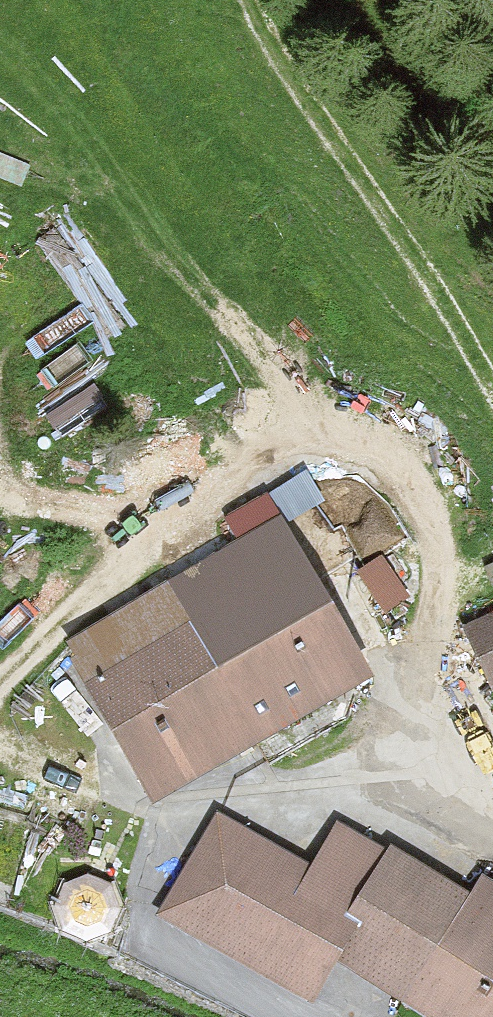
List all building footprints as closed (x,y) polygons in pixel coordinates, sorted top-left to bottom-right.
[(263,524),(147,582),(231,743),(347,680),(263,524)] [(40,655),(122,806),(231,743),(147,582),(40,655)] [(492,702),(492,604),(446,627),(485,706),(492,702)] [(411,1016),(492,1016),(492,891),(464,873),(449,897),(330,822),(299,871),(206,817),(149,913),(308,998),(327,964),(384,1000),(411,1016)]
